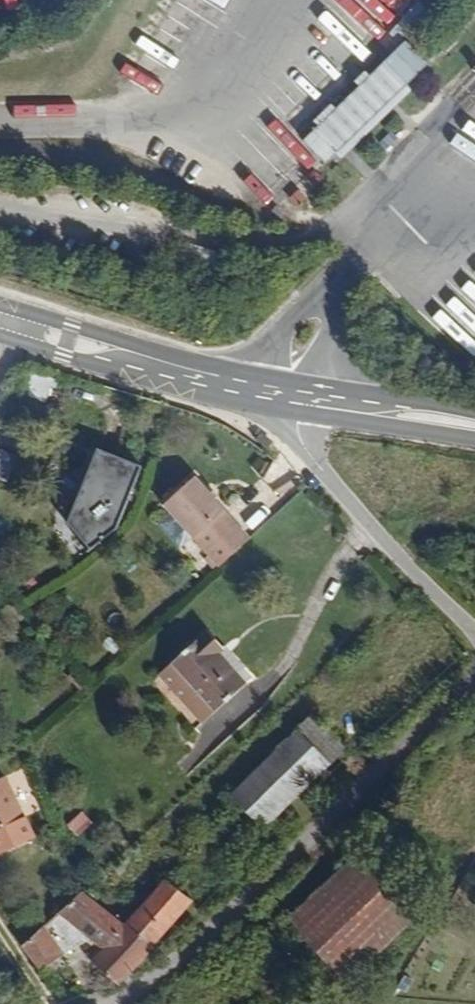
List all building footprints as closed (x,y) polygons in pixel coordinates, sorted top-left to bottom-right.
[(323,158),(396,90),(373,65),(300,134),(323,158)] [(29,371),(21,394),(47,403),(55,379),(29,371)] [(17,456),(0,449),(0,479),(6,482),(17,456)] [(108,534),(130,477),(85,460),(63,516),(108,534)] [(239,533),(181,474),(150,504),(157,511),(145,524),(167,547),(180,535),(207,563),(239,533)] [(204,720),(238,688),(209,660),(214,653),(195,633),(158,670),(204,720)] [(204,720),(158,670),(148,680),(194,730),(204,720)] [(262,829),(329,761),(299,731),(231,798),(262,829)] [(22,768),(0,779),(0,856),(35,839),(24,816),(41,808),(22,768)] [(83,811),(68,825),(78,837),(94,823),(83,811)] [(423,909),(359,846),(288,922),(350,985),(423,909)] [(117,988),(194,902),(166,878),(123,926),(82,889),(61,913),(102,949),(89,963),(117,988)] [(63,952),(44,927),(20,946),(39,971),(63,952)]
